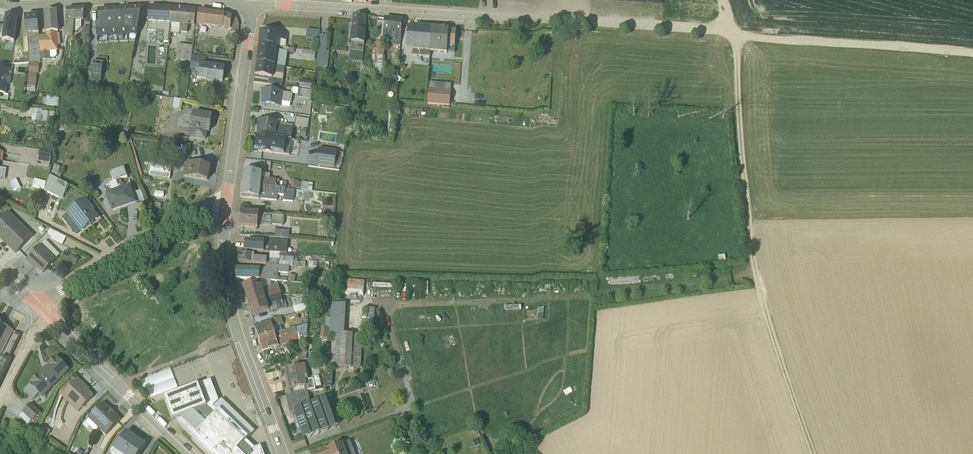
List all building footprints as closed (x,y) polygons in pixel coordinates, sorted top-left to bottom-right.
[(171,9),(149,7),(147,31),(164,32),(163,42),(168,43),(170,34),(171,9)] [(84,9),(66,10),(64,36),(72,36),(72,35),(73,32),(76,32),(81,27),(81,21),(83,21),(84,9)] [(141,9),(128,10),(130,42),(135,41),(141,9)] [(187,10),(171,9),(170,34),(179,34),(179,33),(187,33),(187,27),(188,26),(194,27),(195,19),(196,11),(187,10)] [(128,10),(118,11),(120,42),(130,42),(128,10)] [(58,32),(56,11),(45,12),(46,35),(39,36),(40,60),(40,61),(50,60),(50,59),(54,58),(56,56),(56,52),(58,51),(56,33),(58,32)] [(108,11),(98,12),(98,26),(97,27),(98,43),(110,43),(108,11)] [(110,43),(120,42),(118,11),(108,11),(110,43)] [(223,27),(237,33),(238,26),(236,19),(225,15),(199,12),(198,12),(197,25),(223,29),(223,27)] [(2,41),(14,42),(17,17),(5,15),(2,41)] [(365,17),(353,16),(352,30),(351,30),(350,43),(351,43),(351,52),(362,53),(365,17)] [(30,63),(40,63),(37,17),(24,17),(26,34),(27,34),(27,35),(21,36),(22,54),(29,53),(30,63)] [(399,55),(402,22),(384,20),(384,22),(377,22),(376,39),(383,40),(388,40),(387,45),(392,46),(391,54),(392,54),(391,60),(396,61),(397,55),(399,55)] [(412,56),(429,58),(432,28),(408,26),(406,46),(413,47),(412,56)] [(82,31),(81,41),(89,41),(90,28),(83,28),(83,31),(82,31)] [(454,48),(456,31),(455,31),(448,30),(448,29),(432,28),(429,53),(430,53),(447,54),(447,47),(454,48)] [(307,30),(306,38),(318,39),(319,31),(307,30)] [(286,35),(260,33),(259,46),(285,48),(286,35)] [(382,44),(383,40),(376,39),(376,43),(370,43),(367,72),(368,72),(376,73),(375,77),(383,77),(385,57),(384,57),(385,44),(382,44)] [(176,60),(183,61),(185,46),(177,45),(176,60)] [(191,62),(193,47),(185,46),(183,61),(191,62)] [(259,46),(257,64),(284,69),(287,52),(293,53),(294,50),(283,48),(283,51),(276,51),(276,48),(259,46)] [(315,51),(302,50),(301,59),(314,61),(315,51)] [(329,52),(318,51),(316,68),(327,70),(329,52)] [(363,53),(351,52),(350,62),(362,63),(363,53)] [(215,82),(222,83),(224,69),(205,65),(206,58),(192,56),(190,69),(200,71),(198,80),(206,81),(206,83),(214,84),(215,82)] [(103,63),(94,62),(91,81),(101,82),(103,63)] [(29,73),(28,86),(35,87),(37,74),(38,74),(39,65),(30,64),(28,73),(29,73)] [(257,64),(254,84),(271,86),(273,75),(281,76),(281,75),(283,75),(284,69),(257,64)] [(12,71),(0,69),(0,94),(6,95),(7,85),(8,84),(10,85),(12,71)] [(312,82),(300,81),(299,88),(311,89),(312,82)] [(429,83),(429,105),(451,105),(451,83),(429,83)] [(140,85),(130,84),(129,91),(139,92),(140,85)] [(262,98),(261,105),(281,108),(281,107),(289,108),(290,104),(291,104),(292,95),(298,95),(298,97),(311,99),(311,91),(292,88),(291,94),(283,93),(283,92),(262,90),(261,98),(262,98)] [(121,104),(121,107),(128,108),(128,105),(129,105),(131,94),(121,93),(120,104),(121,104)] [(59,99),(47,97),(46,106),(58,107),(59,99)] [(181,101),(174,99),(172,109),(179,111),(179,110),(181,101)] [(37,110),(26,109),(25,115),(32,115),(32,121),(36,122),(35,126),(42,126),(42,123),(49,123),(49,117),(54,117),(55,112),(42,112),(42,110),(37,109),(37,110)] [(190,131),(189,139),(205,141),(207,133),(209,134),(212,116),(193,113),(190,131)] [(309,120),(296,118),(295,126),(308,128),(309,120)] [(258,122),(256,136),(291,140),(293,126),(258,122)] [(256,136),(254,152),(273,155),(274,149),(289,151),(291,140),(256,136)] [(186,156),(188,148),(181,147),(179,155),(186,156)] [(337,152),(318,149),(316,166),(334,169),(340,169),(343,154),(337,153),(337,152)] [(49,167),(51,152),(40,151),(39,156),(38,156),(36,165),(49,167)] [(171,166),(151,163),(149,177),(169,180),(171,166)] [(183,177),(207,181),(210,168),(186,163),(183,177)] [(56,166),(55,165),(50,177),(59,180),(61,175),(58,174),(59,169),(56,167),(56,166)] [(127,178),(124,168),(110,173),(113,182),(109,184),(111,191),(105,193),(112,212),(136,203),(130,184),(123,187),(120,180),(127,178)] [(242,185),(286,189),(287,183),(279,182),(279,181),(279,180),(270,179),(270,175),(243,172),(242,185)] [(68,185),(49,176),(44,192),(62,201),(68,185)] [(34,179),(32,188),(44,191),(46,183),(34,179)] [(21,189),(16,180),(10,183),(14,193),(21,189)] [(292,180),(291,190),(316,193),(317,186),(314,185),(314,184),(302,183),(302,184),(292,180)] [(242,185),(241,197),(276,201),(277,195),(283,196),(283,201),(293,202),(294,191),(242,185)] [(85,199),(66,213),(81,231),(97,219),(92,213),(94,210),(85,199)] [(0,221),(0,239),(15,254),(32,237),(8,213),(0,221)] [(241,213),(239,226),(257,229),(258,223),(283,224),(283,217),(241,213)] [(66,238),(50,230),(47,235),(51,237),(50,239),(62,245),(66,238)] [(275,231),(275,238),(289,239),(290,232),(275,231)] [(46,241),(41,246),(40,245),(26,260),(31,265),(33,264),(43,273),(55,261),(53,259),(58,254),(46,241)] [(246,242),(245,252),(287,254),(287,243),(264,241),(264,243),(246,242)] [(297,263),(297,255),(282,254),(271,254),(270,259),(267,258),(266,259),(262,259),(262,256),(254,256),(239,255),(238,263),(294,267),(305,268),(305,263),(297,263)] [(75,255),(71,260),(75,264),(80,259),(75,255)] [(277,278),(278,274),(289,274),(289,267),(266,266),(265,270),(259,269),(236,269),(235,280),(259,281),(286,283),(286,279),(277,278)] [(345,279),(344,288),(364,291),(365,282),(345,279)] [(247,305),(280,295),(277,285),(262,289),(260,282),(253,283),(252,282),(249,282),(241,285),(242,286),(244,293),(247,305)] [(247,305),(251,316),(269,311),(270,313),(278,311),(278,312),(285,309),(287,308),(285,301),(282,302),(280,295),(247,305)] [(293,307),(295,314),(307,310),(305,303),(293,307)] [(344,332),(346,305),(331,304),(329,335),(332,335),(330,368),(360,370),(362,336),(343,335),(344,332)] [(280,326),(283,325),(281,318),(269,321),(270,324),(255,329),(259,340),(283,333),(280,326)] [(329,338),(330,319),(326,318),(325,328),(320,328),(320,338),(329,338)] [(13,331),(5,327),(4,328),(0,325),(0,355),(13,331)] [(259,340),(263,352),(298,340),(298,339),(306,337),(307,326),(259,340)] [(29,385),(42,397),(67,372),(68,370),(55,358),(54,360),(29,385)] [(285,391),(286,398),(287,397),(307,393),(316,391),(313,380),(308,381),(305,366),(284,371),(285,376),(284,377),(287,390),(285,391)] [(141,392),(147,390),(150,400),(178,390),(170,371),(138,383),(141,392)] [(60,396),(77,413),(94,397),(88,391),(89,390),(78,379),(60,396)] [(163,399),(172,421),(173,421),(176,420),(177,423),(192,438),(191,440),(206,453),(263,453),(260,447),(255,449),(247,442),(255,432),(222,400),(221,400),(219,402),(212,383),(211,382),(163,399)] [(336,429),(326,401),(310,406),(307,393),(287,397),(290,414),(294,413),(304,440),(336,429)] [(29,426),(41,412),(31,403),(19,417),(29,426)] [(84,423),(96,434),(99,431),(105,437),(121,420),(103,403),(84,423)] [(259,417),(254,419),(258,428),(263,426),(259,417)] [(126,432),(111,453),(140,453),(146,446),(126,432)] [(261,447),(264,453),(274,453),(270,444),(261,447)] [(342,445),(326,451),(325,449),(313,453),(346,453),(342,445)]
